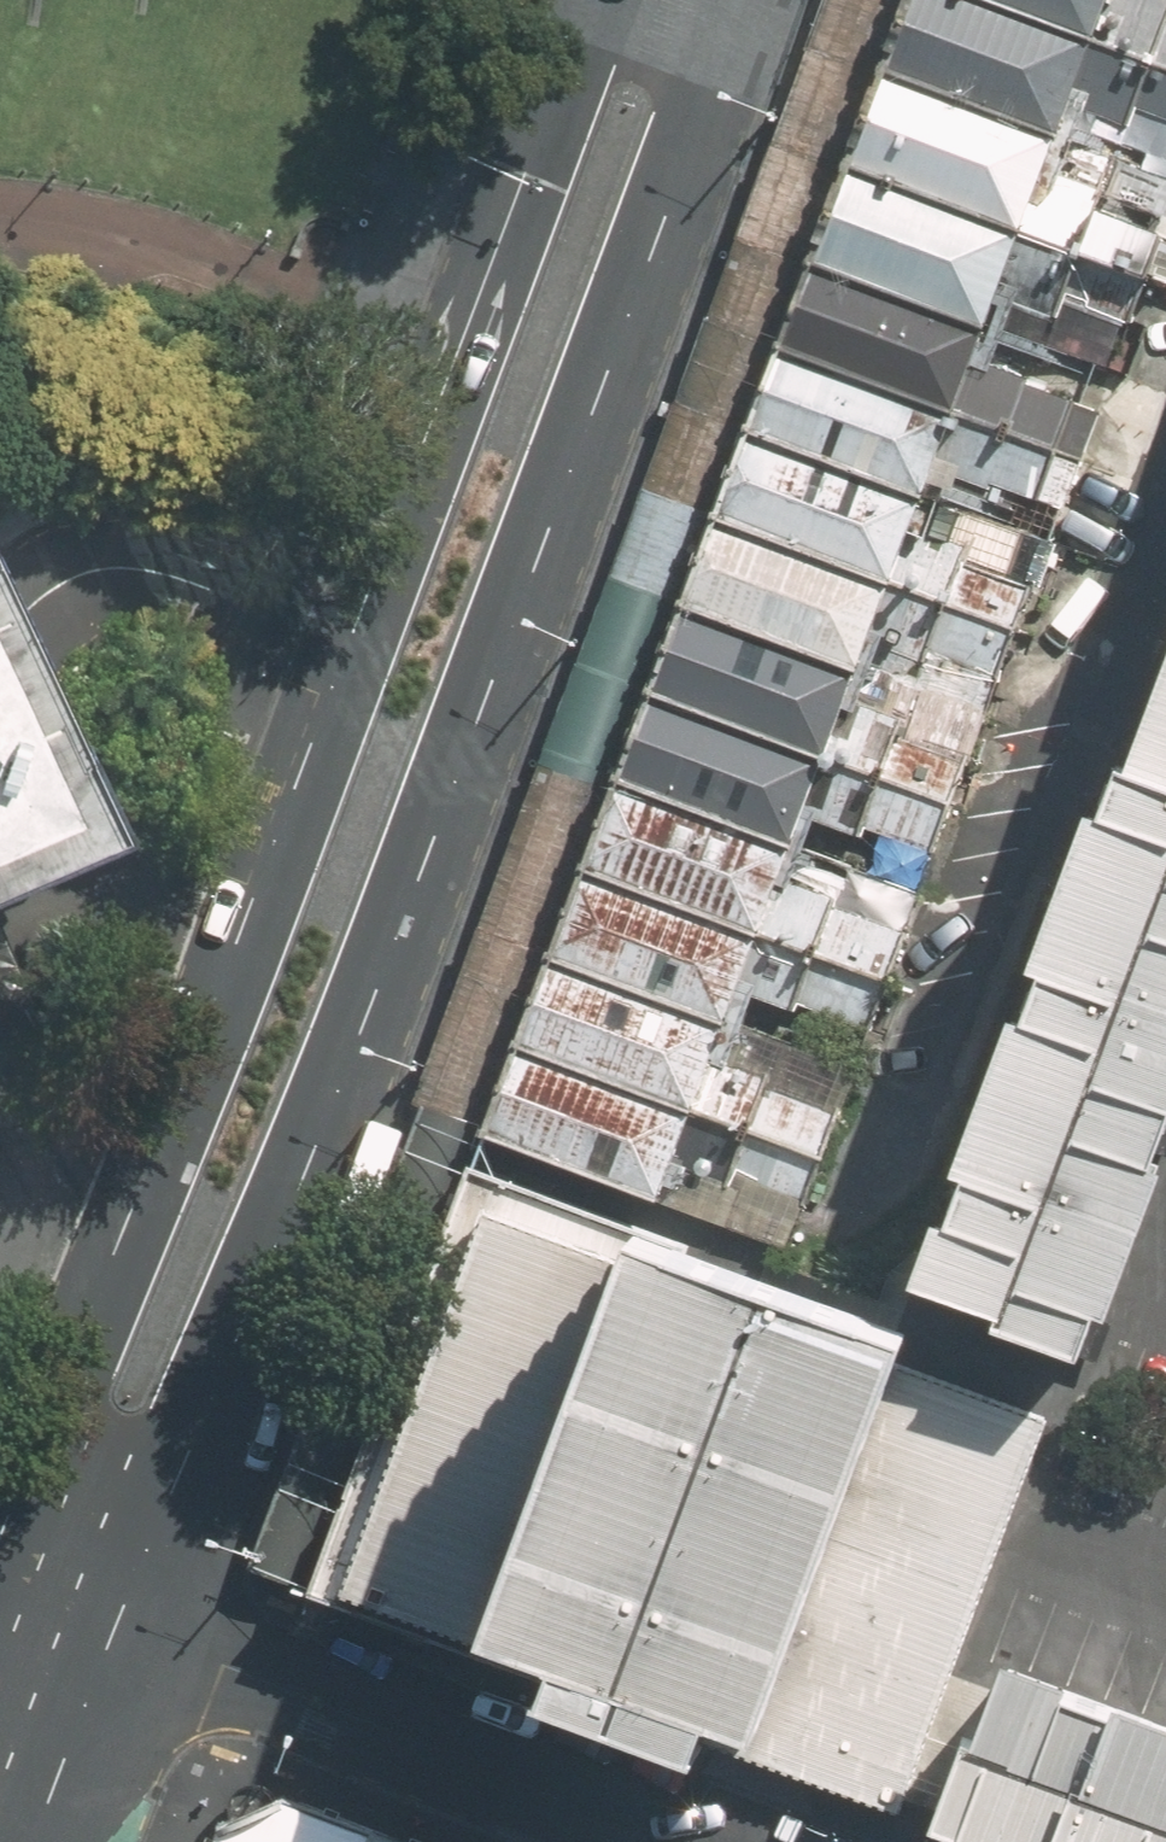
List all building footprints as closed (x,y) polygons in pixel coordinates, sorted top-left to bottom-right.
[(882,70),(1165,173),(1165,72),(966,0),(909,0),(882,70)] [(1165,72),(1165,0),(966,0),(1165,72)] [(849,159),(1143,265),(1149,267),(1165,222),(1165,173),(882,70),(849,159)] [(849,159),(816,247),(996,313),(1109,354),(1143,265),(849,159)] [(816,247),(783,336),(963,401),(1076,443),(1090,404),(977,362),(996,313),(816,247)] [(783,336),(750,425),(929,490),(937,468),(1050,509),(1076,443),(963,401),(783,336)] [(750,425),(717,513),(895,579),(929,490),(750,425)] [(1050,534),(929,490),(895,579),(1017,623),(1050,534)] [(717,513),(684,602),(862,667),(895,579),(717,513)] [(1017,623),(895,579),(862,667),(983,713),(1017,623)] [(684,602),(651,690),(828,756),(862,667),(684,602)] [(93,816),(0,605),(0,856),(93,816)] [(1152,676),(1107,791),(1029,992),(951,1192),(911,1293),(1069,1348),(1079,1352),(1090,1325),(1163,1134),(1165,1127),(1165,639),(1152,676)] [(862,667),(828,756),(949,801),(983,713),(862,667)] [(651,690),(618,779),(795,844),(807,814),(828,756),(651,690)] [(949,801),(828,756),(807,814),(927,859),(949,801)] [(618,779),(585,867),(762,933),(781,881),(795,844),(618,779)] [(585,867),(552,956),(728,1022),(742,985),(762,933),(585,867)] [(781,881),(762,933),(885,979),(905,927),(781,881)] [(885,979),(762,933),(742,985),(865,1031),(885,979)] [(552,956),(519,1044),(695,1110),(728,1022),(552,956)] [(728,1022),(695,1110),(821,1158),(855,1069),(728,1022)] [(519,1044),(487,1136),(661,1200),(695,1110),(519,1044)] [(695,1110),(661,1200),(787,1247),(821,1158),(695,1110)] [(661,1200),(487,1136),(475,1167),(642,1230),(775,1281),(787,1247),(661,1200)] [(317,1587),(483,1647),(642,1230),(475,1167),(317,1587)] [(775,1281),(642,1230),(483,1647),(804,1768),(897,1803),(962,1632),(1045,1414),(901,1360),(912,1332),(775,1281)] [(994,1644),(928,1821),(985,1841),(1165,1841),(1165,1708),(994,1644)] [(279,1796),(216,1824),(209,1841),(398,1841),(279,1796)]
